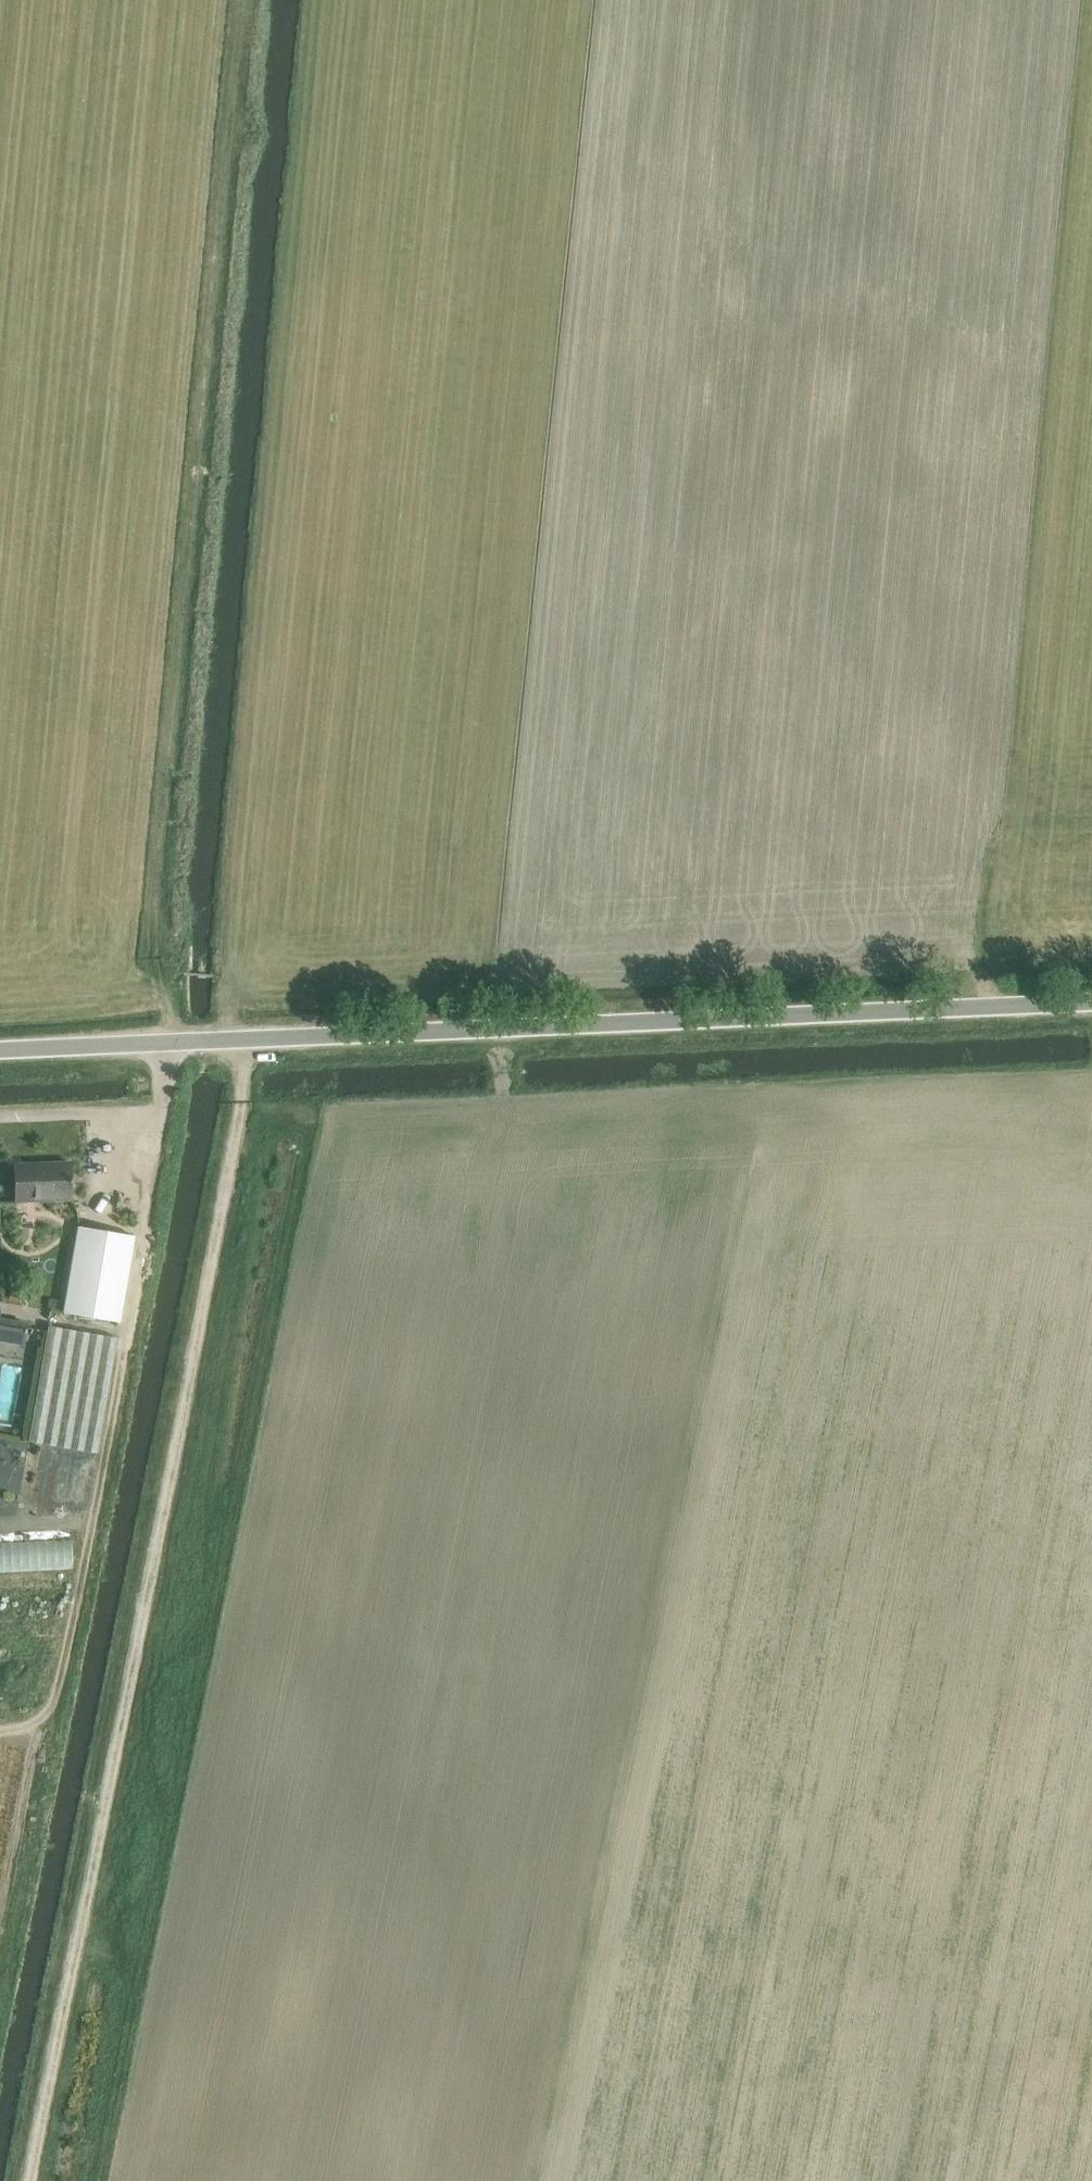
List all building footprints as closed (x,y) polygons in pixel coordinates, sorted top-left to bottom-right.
[(15,1165),(17,1203),(71,1200),(70,1184),(72,1184),(72,1179),(70,1179),(69,1162),(68,1162),(68,1166),(44,1167),(44,1163),(15,1165)] [(68,1294),(66,1304),(65,1313),(121,1323),(136,1235),(79,1225),(68,1294)] [(27,1323),(0,1318),(0,1341),(24,1345),(27,1323)] [(117,1339),(48,1327),(29,1441),(98,1453),(117,1339)] [(0,1541),(0,1572),(77,1570),(76,1538),(0,1541)]
